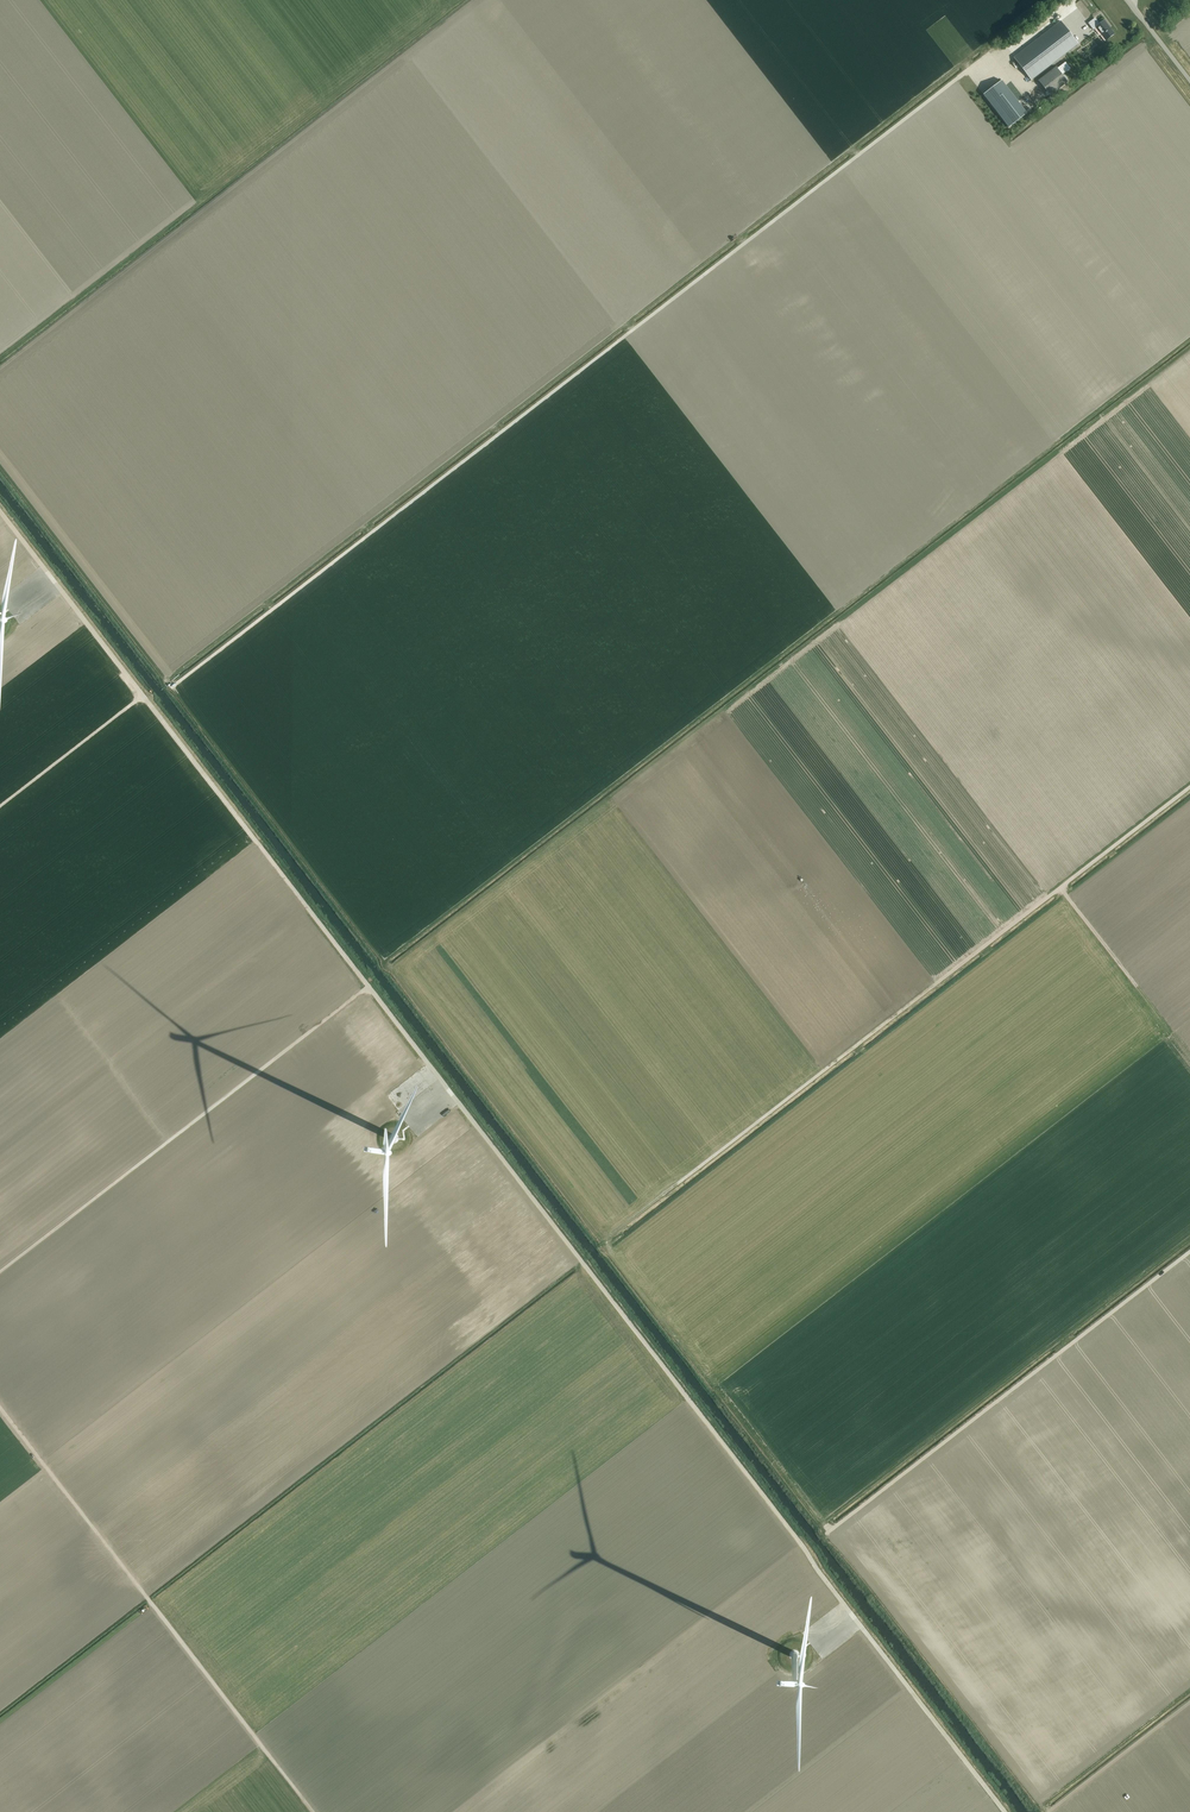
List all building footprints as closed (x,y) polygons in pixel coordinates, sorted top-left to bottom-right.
[(1106,40),(1114,34),(1104,20),(1099,23),(1095,18),(1088,23),(1094,30),(1096,27),(1106,40)] [(1031,80),(1078,44),(1061,21),(1014,57),(1031,80)] [(1056,67),(1039,80),(1050,95),(1068,82),(1056,67)] [(984,94),(1009,127),(1027,113),(1001,80),(984,94)]
